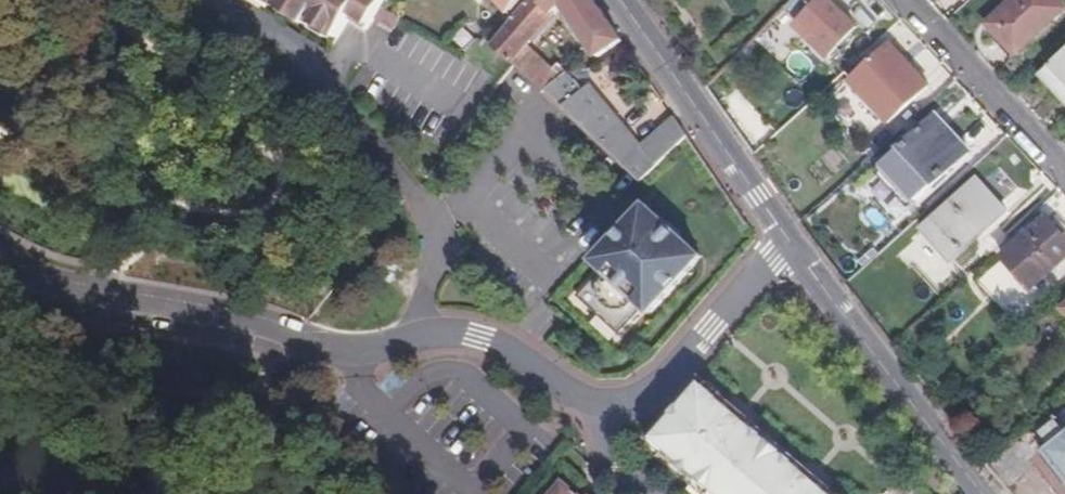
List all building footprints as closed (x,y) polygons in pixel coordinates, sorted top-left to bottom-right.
[(377,8),(383,0),(262,0),(300,25),(305,20),(310,24),(325,35),(332,38),(343,20),(347,14),(362,24),(368,17),(377,8)] [(501,53),(550,99),(559,107),(607,151),(641,182),(688,137),(674,117),(646,146),(588,93),(583,96),(557,72),(552,76),(526,51),(559,8),(598,58),(621,41),(592,0),(524,0),(489,43),(501,53)] [(505,11),(515,0),(493,0),(505,11)] [(813,3),(795,19),(808,33),(833,11),(824,0),(810,0),(813,3)] [(1064,11),(1055,0),(1013,0),(987,23),(1015,56),(1064,11)] [(397,17),(377,8),(368,17),(388,27),(397,17)] [(358,30),(362,24),(347,14),(343,20),(358,30)] [(456,38),(470,47),(482,30),(468,21),(456,38)] [(321,39),(325,35),(310,24),(307,28),(321,39)] [(739,52),(748,61),(763,46),(755,37),(739,52)] [(884,127),(924,91),(885,47),(844,82),(884,127)] [(1039,78),(1064,106),(1064,53),(1039,78)] [(559,107),(550,99),(540,109),(549,118),(559,107)] [(914,206),(964,162),(929,123),(879,168),(914,206)] [(942,266),(1001,212),(971,180),(912,235),(942,266)] [(703,257),(681,236),(671,227),(648,206),(597,262),(604,269),(576,299),(618,336),(645,307),(653,314),(703,257)] [(1064,257),(1064,249),(1038,220),(994,260),(1025,294),(1064,257)] [(671,227),(681,236),(683,234),(673,225),(671,227)] [(715,493),(832,493),(701,381),(651,439),(715,493)] [(1035,437),(1046,449),(1037,456),(1064,489),(1064,411),(1035,437)] [(562,483),(552,493),(575,493),(562,483)]
